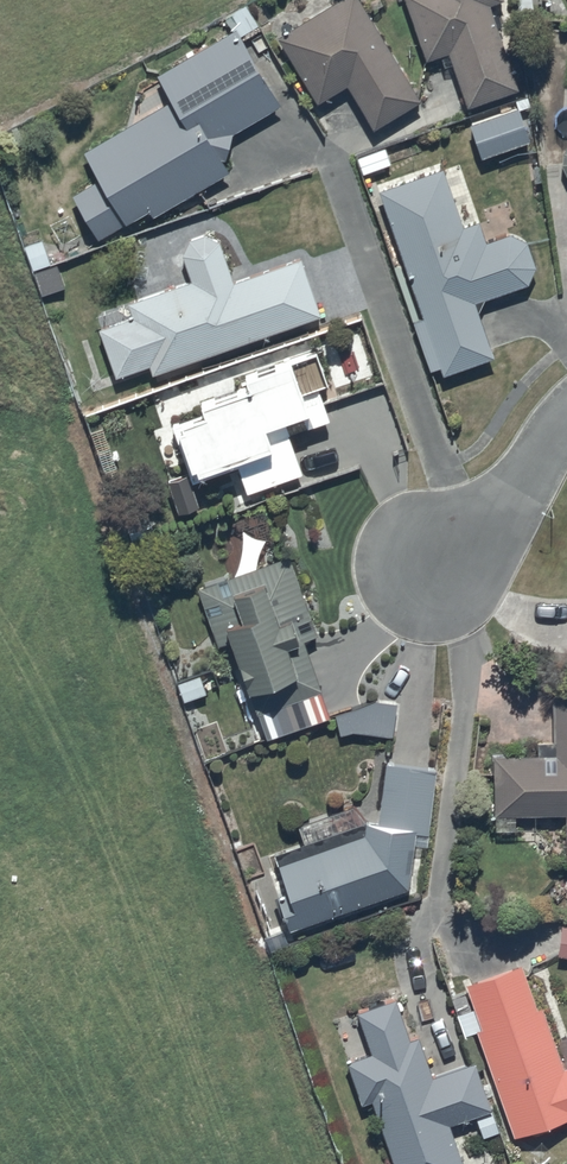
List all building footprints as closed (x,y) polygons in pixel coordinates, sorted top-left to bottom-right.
[(346,90),(373,136),(419,109),(356,0),(351,0),(278,43),(317,108),(346,90)] [(425,65),(449,58),(467,113),(516,96),(488,13),(502,8),(500,0),(404,0),(425,65)] [(257,30),(244,8),(222,20),(232,38),(155,82),(170,108),(82,158),(98,186),(72,201),(97,245),(124,229),(125,230),(149,216),(152,221),(228,176),(224,169),(230,140),(278,111),(237,41),(257,30)] [(518,114),(470,129),(480,164),(528,149),(518,114)] [(444,175),(378,197),(402,269),(394,271),(428,375),(439,371),(442,381),(492,365),(473,308),(527,290),(534,274),(527,249),(509,240),(485,248),(478,226),(462,231),(444,175)] [(319,322),(299,265),(232,290),(218,248),(203,240),(188,246),(182,261),(191,286),(127,308),(132,323),(98,335),(115,383),(150,371),(153,380),(319,322)] [(237,471),(246,499),(302,481),(288,440),(328,427),(322,408),(339,403),(336,395),(371,383),(359,345),(287,369),(285,362),(243,376),(247,387),(201,402),(203,410),(170,421),(174,433),(179,431),(182,438),(177,439),(192,486),(237,471)] [(231,634),(262,728),(325,711),(302,628),(310,626),(292,562),(267,569),(264,559),(198,577),(215,638),(231,634)] [(563,848),(566,848),(566,687),(551,687),(552,734),(538,734),(538,745),(492,746),(493,803),(564,801),(563,848)] [(371,695),(334,708),(339,727),(353,724),(391,729),(394,697),(371,695)] [(304,834),(273,845),(288,881),(273,887),(287,921),(404,882),(411,836),(425,838),(436,762),(385,755),(377,811),(363,815),(353,798),(298,816),(304,834)] [(566,948),(566,918),(560,917),(557,947),(566,948)] [(557,1045),(541,999),(535,1000),(520,955),(464,974),(473,1000),(456,1006),(462,1026),(475,1022),(511,1127),(566,1108),(566,1041),(557,1045)] [(355,1005),(369,1046),(346,1054),(359,1097),(371,1093),(395,1163),(465,1163),(448,1115),(474,1107),(482,1131),(498,1126),(473,1053),(432,1068),(418,1030),(409,1033),(395,993),(355,1005)]
